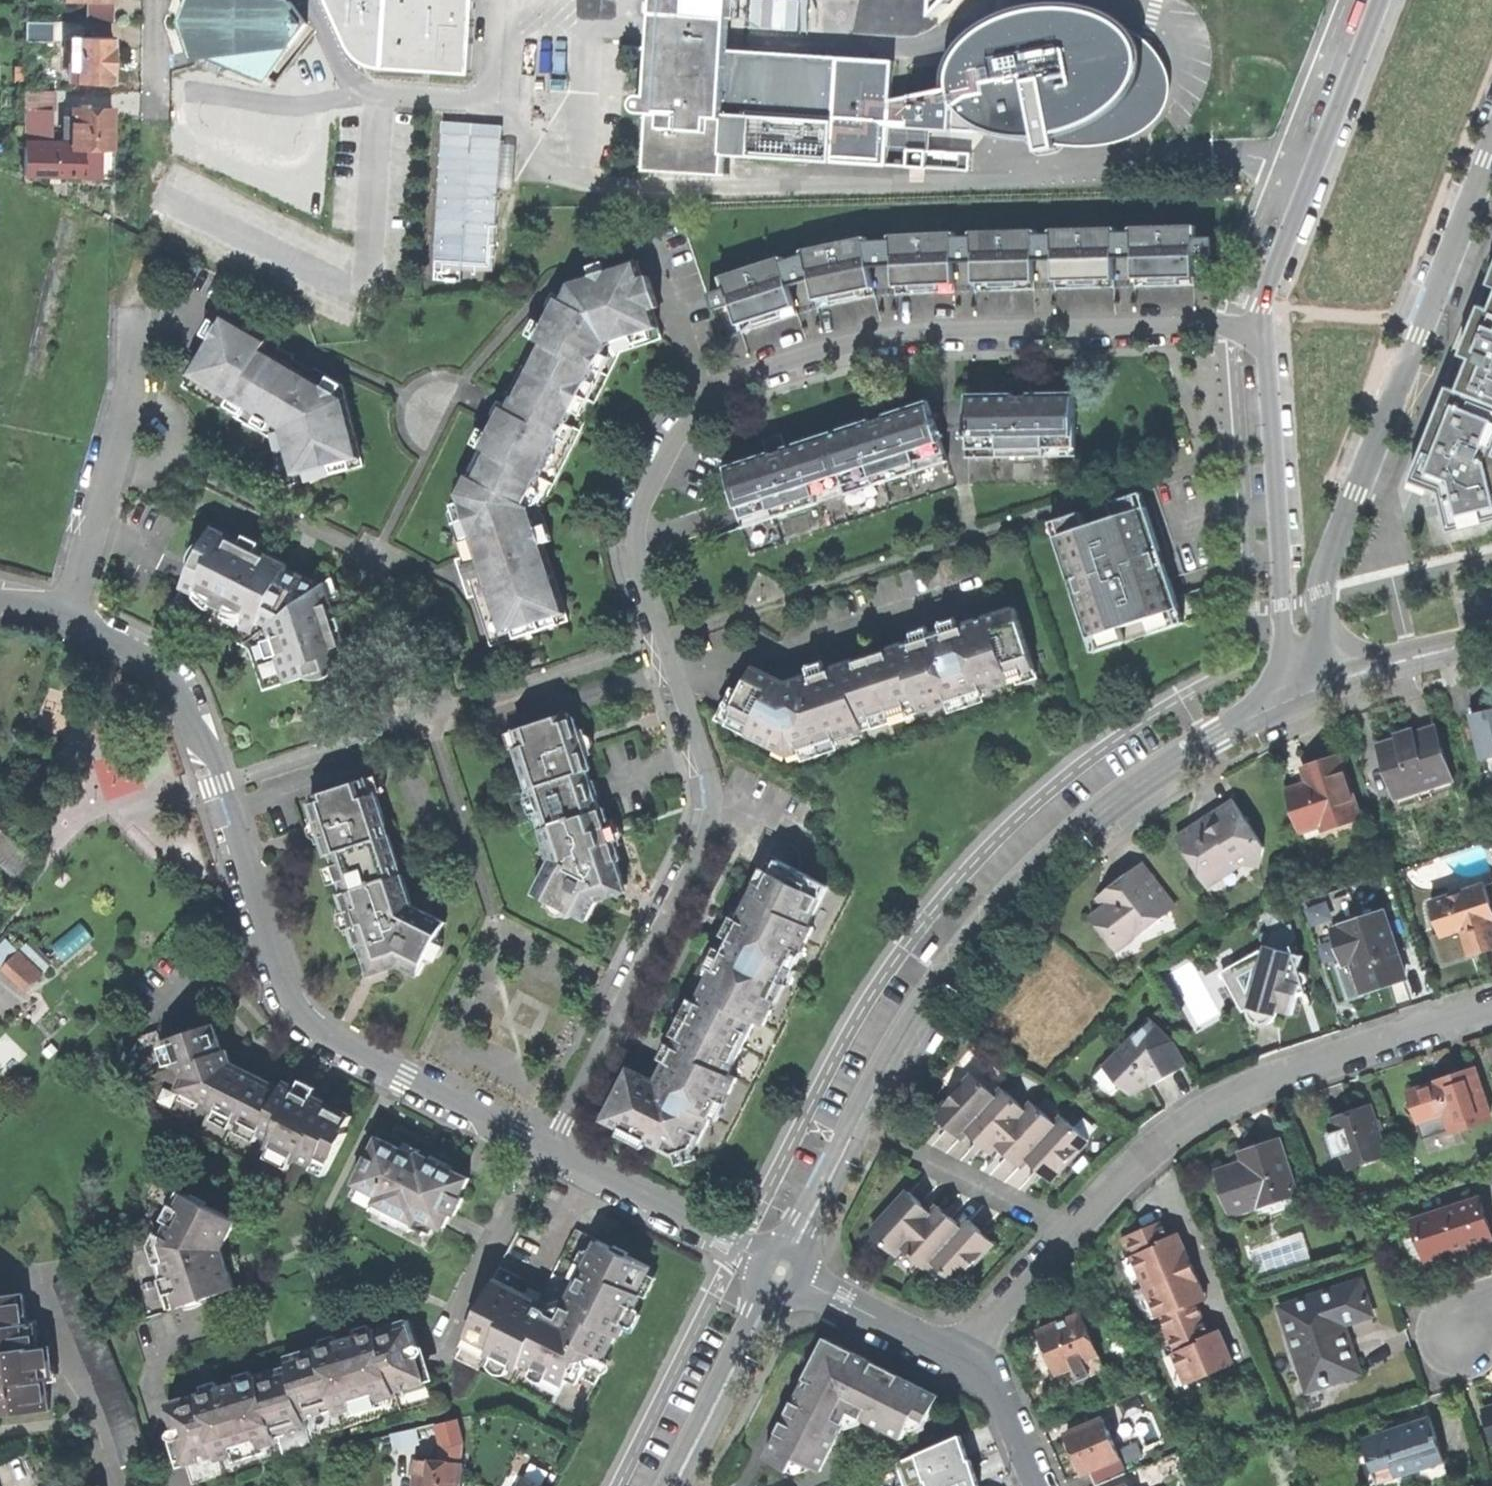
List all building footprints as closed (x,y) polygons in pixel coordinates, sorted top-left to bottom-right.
[(205,56),(264,80),(307,22),(290,0),(190,0),(187,7),(191,8),(190,34),(187,35),(194,57),(205,56)] [(475,0),(321,0),(338,38),(348,55),(354,61),(373,70),(469,77),(475,0)] [(636,111),(640,113),(648,113),(646,152),(724,156),(887,166),(890,102),(893,60),(729,51),(731,0),(654,0),(649,95),(641,95),(637,98),(634,102),(634,106),(636,111)] [(952,90),(890,102),(887,166),(906,167),(907,149),(927,150),(970,152),(986,131),(1004,137),(1025,139),(1039,156),(1065,152),(1062,144),(1087,147),(1108,145),(1128,140),(1144,131),(1156,122),(1165,109),(1170,95),(1171,85),(1168,73),(1163,61),(1149,43),(1135,31),(1121,13),(1094,5),(1067,4),(1038,7),(1003,17),(981,30),(966,45),(956,60),(952,90)] [(24,39),(51,40),(52,26),(24,25),(24,39)] [(68,80),(112,81),(112,58),(113,36),(69,36),(68,80)] [(53,90),(23,89),(23,102),(46,102),(53,102),(53,90)] [(46,102),(23,102),(22,146),(45,146),(46,102)] [(71,124),(71,136),(71,147),(111,147),(111,128),(111,108),(71,107),(71,124)] [(501,125),(441,122),(432,270),(492,273),(501,125)] [(71,136),(71,124),(63,123),(63,136),(71,136)] [(45,146),(22,146),(22,174),(110,175),(111,147),(71,147),(45,146)] [(926,168),(927,150),(907,149),(906,167),(926,168)] [(927,150),(926,168),(969,170),(970,152),(927,150)] [(724,156),(646,152),(644,171),(728,176),(728,174),(723,174),(724,156)] [(1218,190),(1218,200),(1233,200),(1234,190),(1218,190)] [(1134,249),(1134,287),(1150,287),(1180,287),(1194,286),(1194,247),(1197,247),(1196,227),(1130,228),(1130,249),(1134,249)] [(1054,251),(1055,289),(1069,289),(1102,288),(1115,288),(1114,250),(1117,250),(1117,230),(1050,230),(1050,251),(1054,251)] [(973,253),(975,292),(988,291),(1022,291),(1035,290),(1034,252),(1037,251),(1037,231),(970,232),(971,253),(973,253)] [(894,257),(895,295),(907,294),(942,293),(955,292),(954,255),(957,255),(956,233),(890,236),(890,257),(894,257)] [(808,271),(817,309),(830,306),(860,300),(876,296),(868,258),(871,258),(866,237),(802,250),(806,271),(808,271)] [(787,318),(799,315),(786,278),(789,277),(783,257),(719,277),(726,297),(728,296),(741,333),(750,330),(787,318)] [(534,638),(532,633),(569,621),(544,541),(552,538),(544,511),(539,511),(620,354),(663,339),(636,260),(571,281),(562,299),(550,293),(546,300),(543,307),(550,311),(499,411),(447,512),(462,557),(456,559),(462,575),(468,597),(475,595),(491,646),(517,638),(519,643),(534,638)] [(1491,309),(1488,318),(1475,314),(1459,362),(1470,365),(1455,394),(1444,390),(1405,487),(1419,492),(1440,499),(1443,518),(1446,539),(1491,528),(1491,304),(1491,309)] [(336,477),(335,472),(364,464),(343,384),(315,367),(313,371),(302,364),(293,359),(295,356),(279,346),(283,341),(268,332),(254,324),(251,329),(226,314),(183,385),(272,439),(285,486),(326,475),(327,479),(336,477)] [(969,457),(1075,456),(1074,397),(1031,397),(1031,383),(1020,383),(1012,384),(1012,398),(968,398),(969,457)] [(745,527),(948,461),(934,420),(938,418),(936,413),(933,414),(929,405),(887,418),(883,405),(874,408),(866,411),(870,424),(786,451),(782,438),(773,441),(765,443),(769,457),(727,470),(745,527)] [(1093,653),(1184,623),(1163,557),(1142,492),(1051,522),(1093,653)] [(348,662),(351,661),(325,584),(324,586),(298,573),(287,568),(288,565),(213,528),(207,541),(193,551),(192,570),(172,609),(249,648),(263,690),(303,677),(315,677),(325,676),(337,674),(350,670),(348,662)] [(1010,677),(1034,669),(1015,608),(943,631),(944,633),(933,636),(925,639),(924,638),(811,674),(811,676),(799,680),(789,684),(754,667),(729,717),(750,728),(746,735),(762,743),(764,738),(788,749),(846,730),(848,736),(864,731),(862,723),(918,704),(921,712),(937,707),(936,701),(993,682),(995,688),(1011,683),(1010,677)] [(540,657),(526,661),(528,667),(542,662),(540,657)] [(1491,759),(1491,709),(1477,712),(1490,760),(1491,759)] [(568,713),(515,731),(519,747),(515,748),(526,779),(530,778),(533,789),(508,796),(518,826),(543,817),(546,827),(542,828),(552,861),(537,889),(590,915),(598,900),(626,891),(616,861),(621,860),(618,850),(615,842),(610,843),(606,828),(609,827),(604,808),(599,810),(586,770),(591,768),(582,740),(575,718),(570,720),(568,713)] [(1423,799),(1457,788),(1436,725),(1415,732),(1413,727),(1404,730),(1397,733),(1399,737),(1385,742),(1389,754),(1382,756),(1396,798),(1420,790),(1423,799)] [(1318,763),(1304,768),(1308,783),(1287,789),(1299,826),(1320,819),(1323,830),(1360,817),(1340,756),(1318,763)] [(366,778),(313,796),(323,828),(370,974),(384,970),(400,964),(415,972),(441,919),(413,905),(376,793),(371,794),(366,778)] [(1197,877),(1210,898),(1259,867),(1263,846),(1233,800),(1213,813),(1203,819),(1202,825),(1198,827),(1193,826),(1177,836),(1187,851),(1187,853),(1201,874),(1197,877)] [(1363,827),(1360,817),(1323,830),(1320,819),(1299,826),(1306,844),(1363,827)] [(23,877),(37,859),(1,827),(0,827),(0,850),(23,877)] [(674,1156),(695,1149),(725,1090),(729,1093),(738,1077),(730,1073),(742,1048),(746,1050),(748,1048),(743,1046),(756,1022),(763,1025),(771,1010),(767,1007),(800,941),(805,943),(813,927),(809,924),(828,886),(776,859),(764,884),(758,882),(741,914),(673,1048),(656,1081),(630,1068),(603,1120),(674,1156)] [(1142,942),(1178,927),(1171,909),(1174,905),(1142,864),(1126,876),(1116,883),(1116,888),(1112,892),(1110,891),(1098,900),(1104,907),(1092,917),(1111,941),(1118,959),(1144,949),(1142,942)] [(1484,885),(1430,904),(1438,931),(1456,925),(1467,958),(1485,952),(1491,950),(1491,883),(1484,885)] [(1261,907),(1270,929),(1285,925),(1277,899),(1261,907)] [(1382,911),(1332,928),(1343,962),(1352,960),(1363,992),(1382,986),(1404,979),(1382,911)] [(1282,1010),(1292,1016),(1300,988),(1308,980),(1308,975),(1302,970),(1300,970),(1293,945),(1294,935),(1291,923),(1285,925),(1270,929),(1271,934),(1265,954),(1248,960),(1256,991),(1250,1012),(1251,1017),(1253,1021),(1258,1023),(1264,1024),(1271,1020),(1274,1016),(1274,1013),(1279,1008),(1282,1010)] [(928,958),(931,961),(944,944),(937,939),(928,951),(924,956),(928,958)] [(21,953),(8,942),(0,951),(0,963),(6,969),(21,953)] [(6,969),(29,990),(44,974),(21,953),(6,969)] [(1162,1078),(1187,1064),(1173,1040),(1172,1040),(1169,1038),(1169,1036),(1151,1019),(1107,1064),(1099,1078),(1119,1089),(1124,1084),(1133,1093),(1137,1093),(1151,1079),(1159,1075),(1162,1078)] [(344,1130),(351,1115),(320,1099),(285,1081),(281,1087),(231,1063),(226,1064),(222,1054),(222,1050),(217,1033),(214,1023),(168,1038),(177,1066),(182,1065),(186,1076),(181,1086),(211,1101),(209,1105),(272,1135),(267,1145),(297,1160),(299,1157),(327,1171),(347,1132),(344,1130)] [(157,1030),(132,1038),(136,1049),(160,1041),(157,1030)] [(1409,1094),(1418,1123),(1443,1115),(1449,1133),(1489,1122),(1474,1073),(1438,1085),(1409,1094)] [(960,1137),(967,1129),(997,1096),(974,1074),(936,1114),(946,1124),(960,1137)] [(990,1151),(997,1144),(1028,1109),(1004,1088),(997,1096),(967,1129),(979,1140),(990,1151)] [(1020,1165),(1027,1157),(1057,1124),(1034,1102),(1028,1109),(997,1144),(1008,1154),(1020,1165)] [(1332,1120),(1348,1171),(1386,1157),(1371,1107),(1352,1114),(1332,1120)] [(1051,1179),(1088,1138),(1064,1117),(1057,1124),(1027,1157),(1039,1168),(1051,1179)] [(460,1195),(469,1177),(453,1169),(454,1166),(431,1154),(427,1161),(412,1153),(378,1136),(354,1183),(378,1195),(375,1203),(416,1224),(420,1216),(443,1229),(451,1212),(456,1214),(464,1197),(460,1195)] [(1252,1208),(1296,1194),(1279,1142),(1262,1148),(1252,1151),(1255,1162),(1218,1174),(1231,1211),(1251,1205),(1252,1208)] [(236,1217),(155,1176),(133,1219),(145,1225),(138,1240),(140,1247),(127,1251),(147,1314),(234,1286),(227,1266),(222,1246),(236,1217)] [(896,1253),(903,1246),(933,1212),(917,1198),(909,1191),(872,1231),(896,1253)] [(1491,1239),(1479,1200),(1413,1222),(1425,1260),(1463,1248),(1491,1239)] [(926,1267),(933,1260),(963,1227),(950,1214),(939,1205),(933,1212),(903,1246),(926,1267)] [(956,1282),(994,1242),(981,1229),(970,1219),(963,1227),(933,1260),(956,1282)] [(1175,1389),(1235,1364),(1223,1338),(1220,1330),(1210,1335),(1197,1304),(1207,1299),(1203,1290),(1179,1234),(1169,1238),(1166,1232),(1161,1222),(1128,1237),(1132,1244),(1136,1255),(1121,1262),(1146,1322),(1162,1315),(1166,1327),(1172,1341),(1177,1352),(1162,1359),(1175,1389)] [(1125,1247),(1132,1244),(1128,1237),(1122,1239),(1125,1247)] [(651,1266),(600,1241),(569,1300),(557,1304),(546,1308),(545,1304),(496,1279),(456,1356),(578,1420),(609,1359),(605,1357),(618,1333),(621,1335),(642,1294),(638,1292),(651,1266)] [(1308,1390),(1357,1373),(1341,1325),(1369,1316),(1364,1300),(1359,1284),(1281,1310),(1308,1390)] [(50,1409),(47,1379),(52,1378),(50,1361),(48,1344),(38,1345),(35,1321),(27,1322),(24,1292),(0,1295),(0,1415),(50,1409)] [(1079,1379),(1104,1368),(1081,1314),(1040,1332),(1049,1355),(1057,1374),(1074,1367),(1079,1379)] [(350,1336),(285,1355),(288,1364),(300,1403),(313,1400),(324,1407),(333,1404),(336,1413),(350,1409),(354,1404),(378,1396),(383,1399),(397,1395),(394,1385),(404,1383),(410,1370),(422,1366),(408,1319),(350,1336)] [(1166,1343),(1172,1341),(1166,1327),(1160,1330),(1166,1343)] [(927,1419),(940,1393),(871,1358),(827,1335),(767,1457),(792,1469),(798,1457),(822,1470),(852,1410),(903,1437),(915,1413),(927,1419)] [(303,1413),(300,1403),(288,1364),(222,1384),(167,1401),(181,1449),(194,1445),(206,1453),(215,1450),(218,1460),(232,1455),(235,1450),(259,1442),(265,1445),(278,1441),(275,1432),(284,1429),(291,1416),(303,1413)] [(1100,1410),(1089,1415),(1093,1425),(1068,1436),(1076,1455),(1084,1474),(1091,1471),(1097,1485),(1098,1485),(1126,1474),(1122,1463),(1131,1459),(1125,1444),(1116,1448),(1109,1431),(1114,1429),(1111,1421),(1105,1423),(1100,1410)] [(457,1418),(440,1423),(443,1438),(445,1445),(443,1461),(460,1462),(462,1440),(457,1418)] [(1377,1482),(1435,1464),(1428,1442),(1437,1439),(1431,1418),(1404,1427),(1404,1429),(1399,1431),(1394,1432),(1393,1430),(1364,1439),(1377,1482)] [(440,1423),(390,1434),(393,1449),(443,1438),(440,1423)] [(983,1433),(905,1459),(915,1485),(1001,1485),(983,1433)] [(460,1462),(443,1461),(419,1458),(416,1485),(458,1485),(460,1462)] [(565,1485),(529,1470),(523,1485),(565,1485)]
